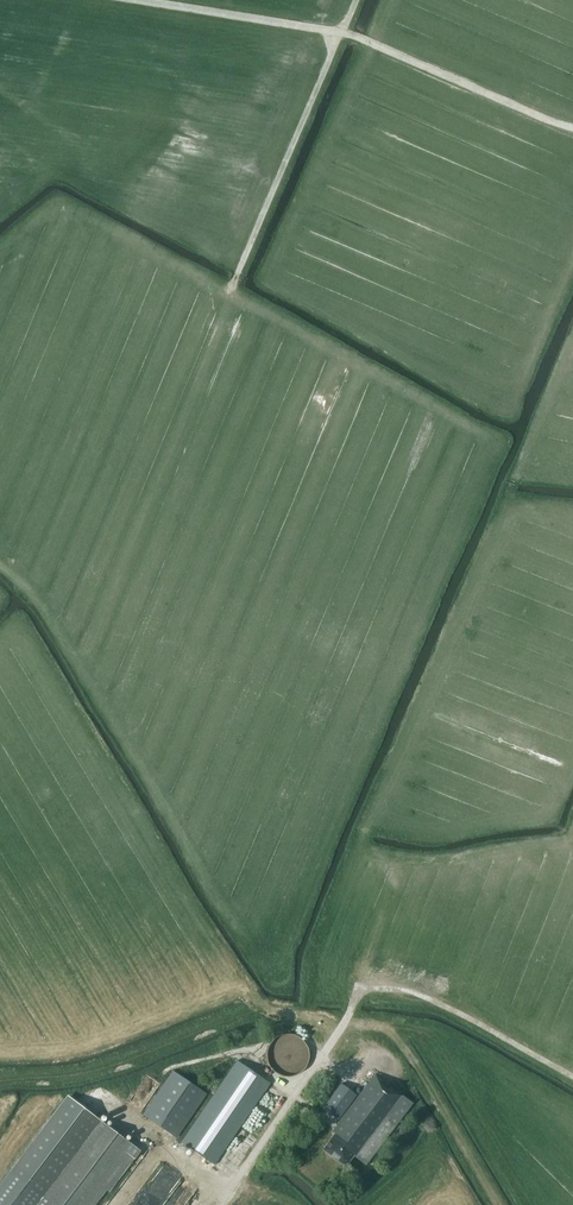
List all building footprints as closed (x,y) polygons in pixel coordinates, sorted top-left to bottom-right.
[(290,1054),(274,1057),(276,1072),(307,1067),(302,1037),(286,1039),(287,1044),(288,1044),(290,1054)] [(181,1142),(214,1164),(269,1083),(237,1060),(181,1142)] [(143,1114),(177,1137),(218,1076),(199,1063),(187,1080),(173,1071),(143,1114)] [(323,1149),(345,1166),(353,1155),(366,1164),(413,1103),(391,1086),(389,1089),(379,1082),(382,1079),(375,1074),(331,1131),(335,1134),(323,1149)] [(323,1107),(338,1119),(357,1095),(341,1083),(323,1107)] [(140,1150),(67,1094),(0,1183),(0,1204),(93,1204),(106,1189),(109,1191),(140,1150)] [(135,1204),(167,1204),(166,1204),(184,1180),(185,1174),(179,1169),(166,1166),(155,1180),(156,1178),(135,1204)]
